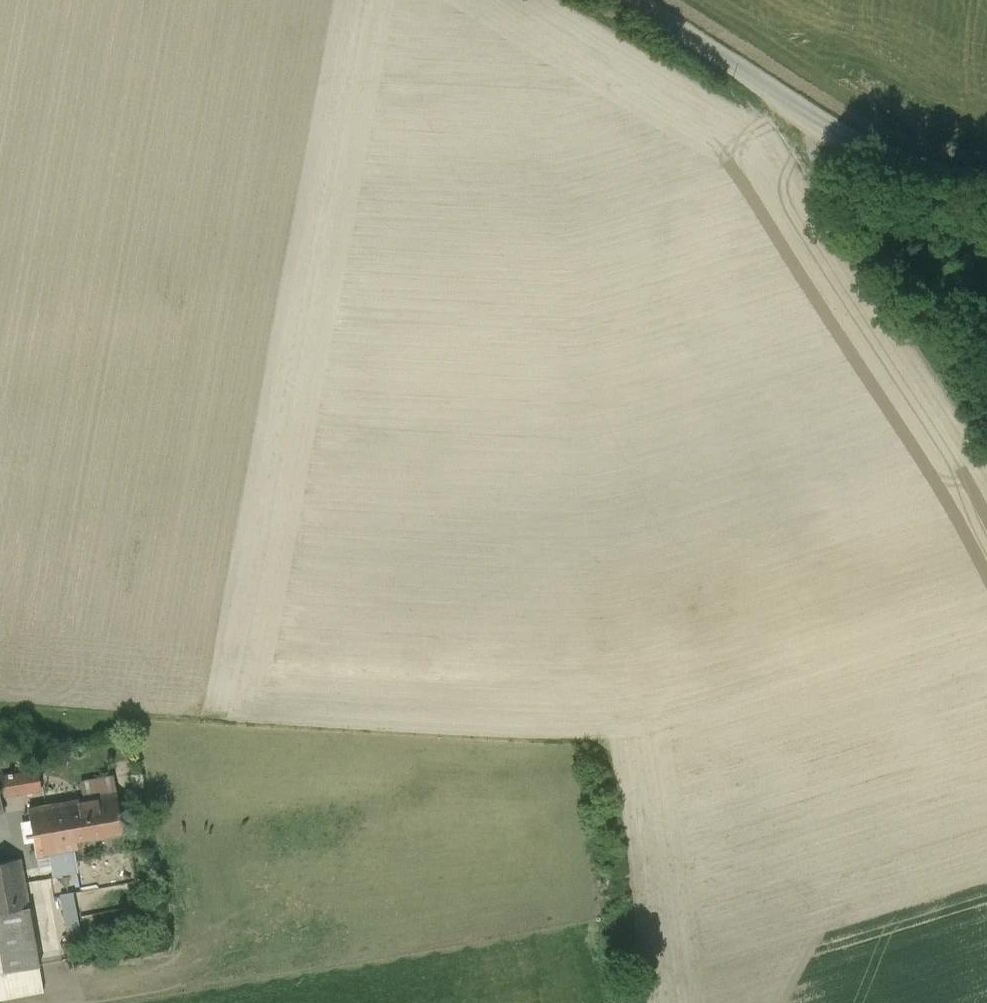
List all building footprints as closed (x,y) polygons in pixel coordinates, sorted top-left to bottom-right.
[(116,791),(28,809),(36,855),(76,846),(75,838),(122,830),(116,791)] [(39,966),(20,858),(0,861),(0,973),(39,966)] [(76,889),(64,890),(66,942),(79,941),(76,889)]
